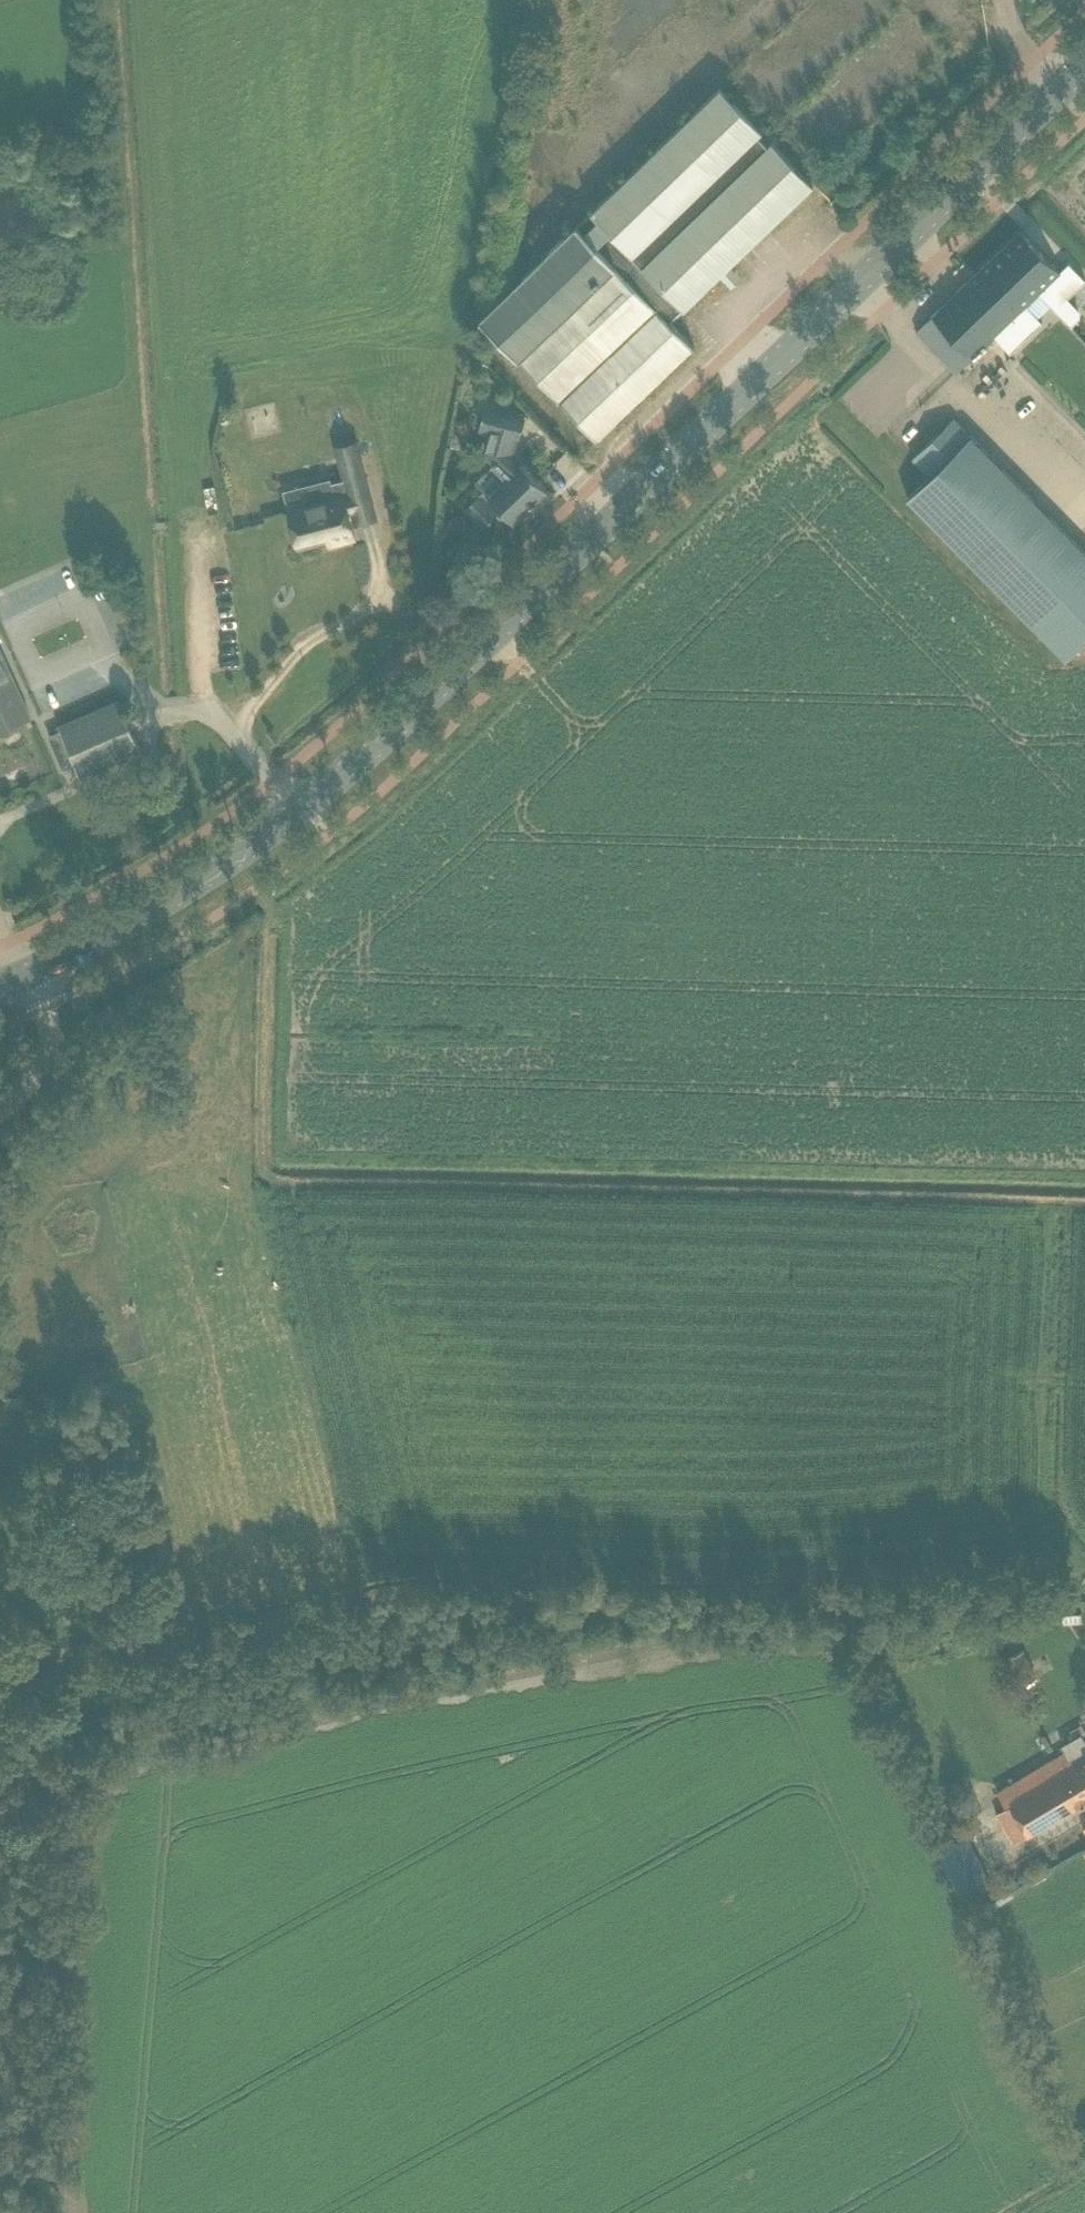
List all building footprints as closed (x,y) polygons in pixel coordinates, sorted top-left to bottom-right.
[(578,227),(481,319),(597,441),(694,348),(670,322),(671,321),(670,320),(676,315),(719,274),(726,281),(736,272),(729,265),(813,184),(771,141),(767,144),(758,135),(762,131),(720,87),(591,211),(598,218),(590,225),(583,232),(578,227)] [(1067,298),(1084,281),(1084,280),(1069,263),(1060,272),(1020,230),(916,331),(956,372),(993,336),(1010,353),(1042,323),(1038,318),(1050,306),(1070,327),(1079,318),(1079,310),(1067,298)] [(546,489),(511,451),(516,435),(519,436),(525,415),(486,403),(479,424),(489,427),(482,449),(507,475),(487,494),(489,496),(486,499),(480,492),(464,507),(483,526),(498,511),(494,507),(497,505),(512,521),(516,517),(519,517),(526,511),(526,508),(546,489)] [(910,456),(927,473),(905,495),(1063,655),(1084,633),(1084,551),(950,416),(910,456)] [(355,538),(348,511),(355,510),(352,497),(369,493),(355,441),(335,446),(344,479),(330,483),(334,498),(287,510),(297,549),(327,541),(328,545),(355,538)] [(0,653),(0,730),(29,717),(0,653)] [(140,752),(118,701),(58,726),(80,778),(140,752)] [(1022,1651),(1008,1658),(1021,1684),(1035,1677),(1022,1651)] [(1081,1725),(1070,1732),(1074,1738),(1081,1734),(1084,1731),(1081,1725)] [(1084,1800),(1084,1741),(1081,1734),(1074,1738),(1059,1747),(1063,1753),(995,1792),(1004,1808),(1009,1805),(1027,1833),(1084,1800)]
